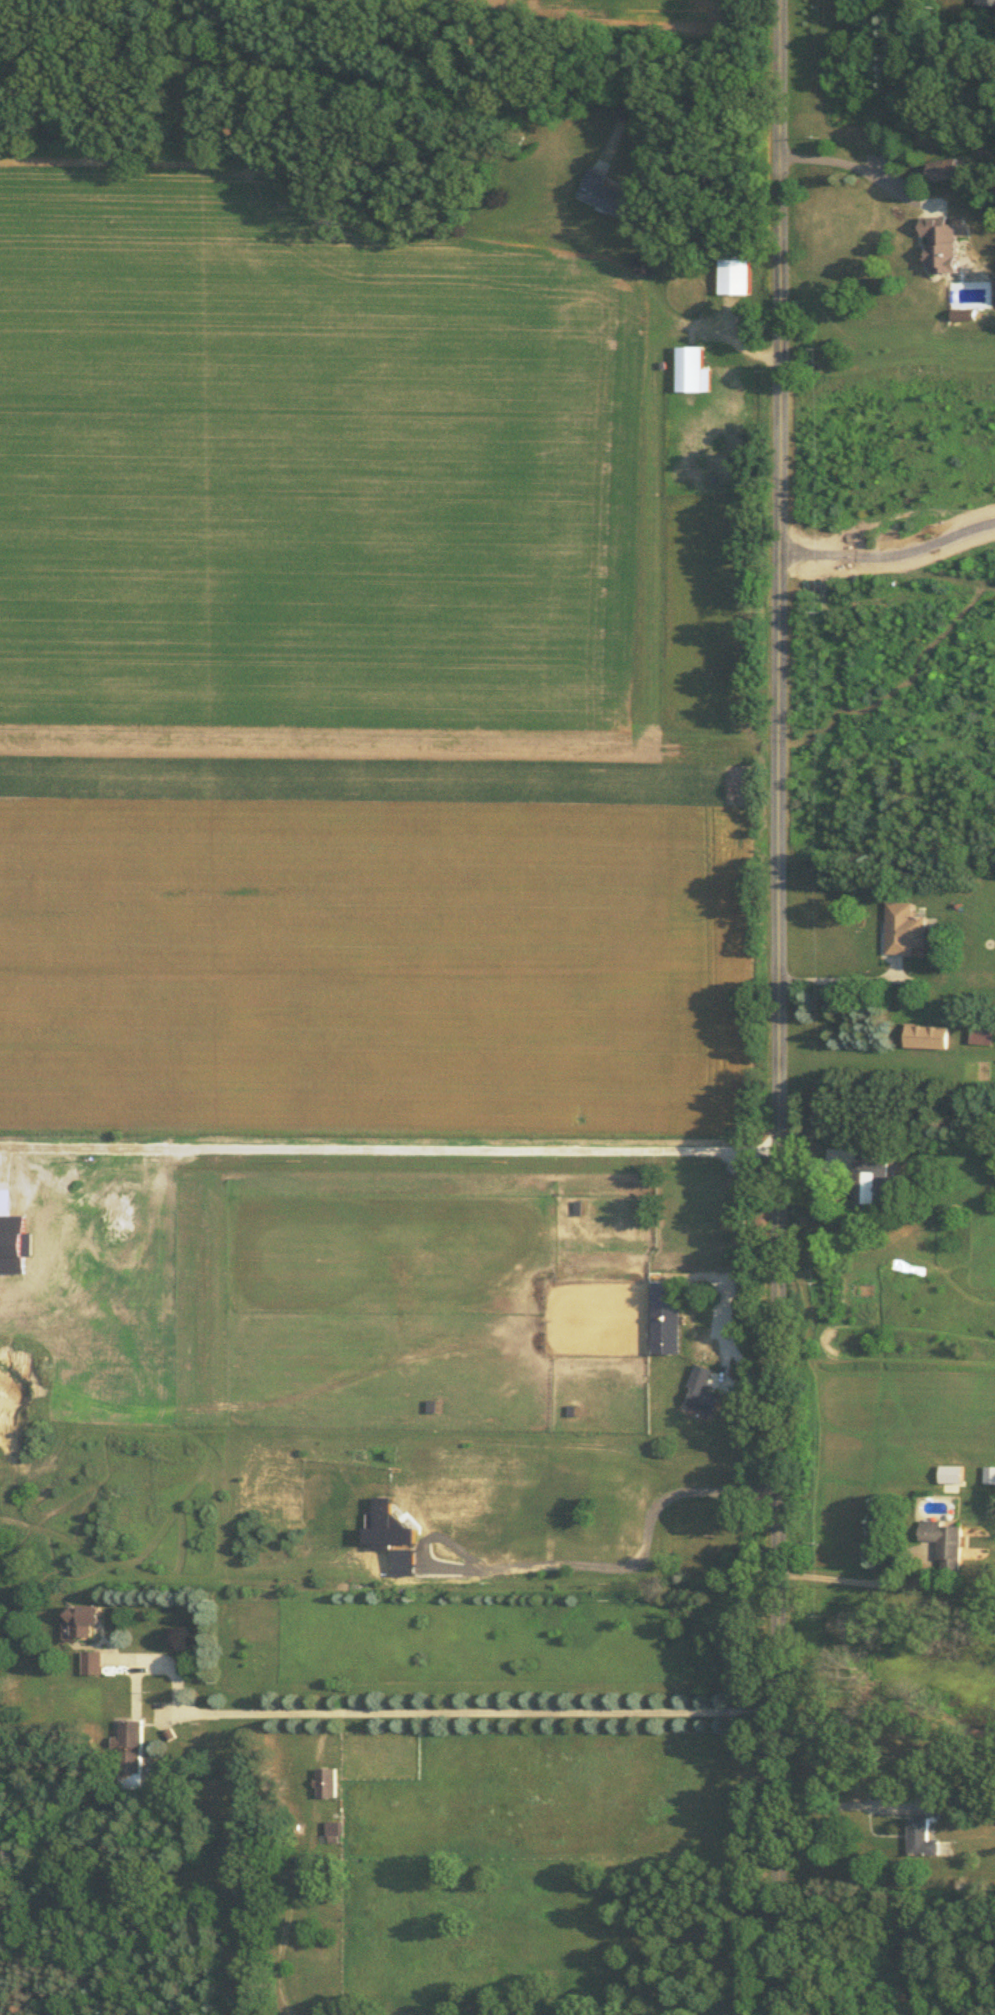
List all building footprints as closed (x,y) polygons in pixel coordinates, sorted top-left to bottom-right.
[(929,159),(932,179),(962,175),(959,156),(929,159)] [(619,214),(628,193),(603,182),(607,174),(589,167),(576,195),(619,214)] [(957,270),(957,222),(948,222),(948,216),(922,216),(922,235),(928,235),(928,264),(932,264),(932,270),(957,270)] [(718,292),(748,292),(748,257),(718,257),(718,292)] [(676,390),(708,389),(708,367),(701,367),(701,345),(675,345),(676,390)] [(885,952),(912,952),(912,945),(924,946),(925,915),(913,914),(913,901),(887,900),(885,952)] [(990,1044),(993,1024),(972,1021),(969,1041),(990,1044)] [(906,1023),(905,1045),(948,1047),(949,1025),(906,1023)] [(854,1209),(873,1209),(873,1201),(877,1201),(877,1185),(891,1185),(891,1159),(853,1159),(854,1209)] [(682,1352),(681,1280),(653,1280),(654,1352),(682,1352)] [(715,1412),(721,1392),(709,1388),(715,1367),(696,1362),(689,1385),(693,1386),(688,1404),(715,1412)] [(938,1481),(961,1481),(961,1464),(938,1464),(938,1481)] [(983,1464),(982,1481),(994,1482),(994,1464),(983,1464)] [(942,1519),(921,1518),(921,1539),(938,1539),(938,1556),(942,1556),(942,1569),(961,1569),(962,1524),(942,1524),(942,1519)] [(94,1634),(94,1622),(104,1622),(103,1603),(71,1604),(71,1620),(64,1620),(64,1635),(94,1634)] [(83,1673),(103,1673),(104,1649),(84,1649),(83,1673)] [(144,1718),(121,1718),(121,1734),(115,1734),(114,1770),(143,1771),(144,1718)] [(338,1796),(339,1767),(318,1766),(318,1785),(320,1785),(319,1795),(338,1796)] [(940,1854),(941,1839),(930,1838),(930,1815),(910,1815),(909,1853),(940,1854)] [(344,1819),(329,1820),(329,1842),(344,1842),(344,1819)]
